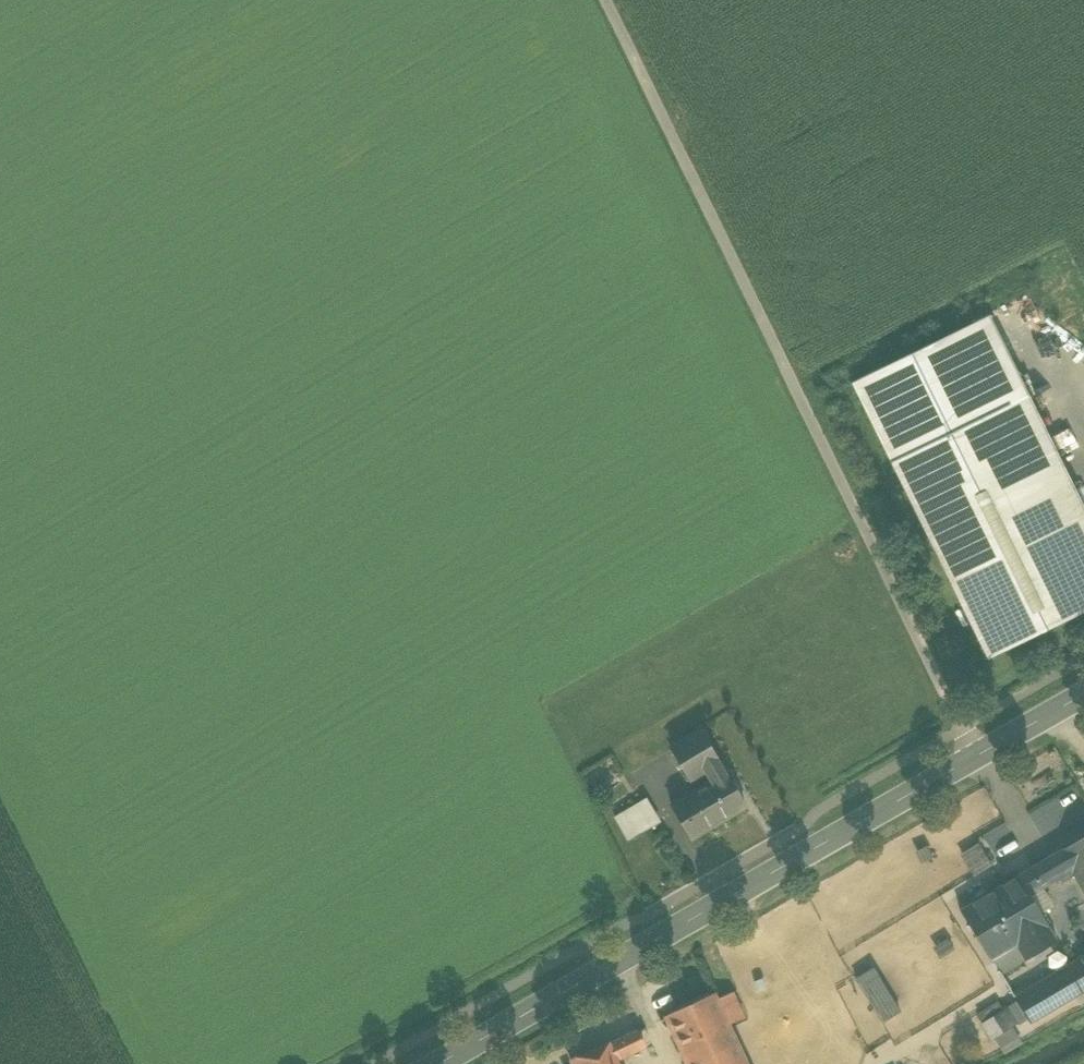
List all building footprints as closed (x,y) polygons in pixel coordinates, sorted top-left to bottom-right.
[(970,325),(1083,558),(1083,508),(990,316),(970,325)] [(1083,613),(1083,558),(970,325),(852,383),(988,659),(1083,613)] [(711,782),(724,774),(702,736),(674,752),(690,780),(705,772),(711,782)] [(711,782),(671,805),(691,839),(746,807),(726,773),(724,774),(711,782)] [(645,800),(624,812),(637,835),(658,822),(645,800)] [(637,835),(624,812),(615,817),(628,840),(637,835)] [(1063,849),(1077,872),(1083,884),(1083,837),(1063,849)] [(961,852),(973,874),(992,863),(980,841),(961,852)] [(1063,849),(1047,859),(1058,876),(1061,881),(1077,872),(1063,849)] [(1047,859),(1032,867),(1043,885),(1058,876),(1047,859)] [(958,894),(964,906),(1003,885),(992,865),(970,877),(974,886),(958,894)] [(1028,894),(1043,885),(1032,867),(1018,876),(1026,890),(994,910),(1016,946),(1025,961),(1056,941),(1028,894)] [(1018,876),(961,911),(992,961),(1016,946),(994,910),(1026,890),(1018,876)] [(932,936),(939,931),(934,922),(917,933),(923,942),(932,936)] [(932,936),(923,942),(935,959),(943,954),(932,936)] [(1000,976),(1025,961),(1016,946),(992,961),(1000,976)] [(943,954),(935,959),(944,975),(953,970),(943,954)] [(1083,990),(1083,958),(1015,999),(1029,1023),(1083,990)] [(878,964),(856,975),(880,1022),(902,1011),(878,964)] [(733,992),(717,999),(729,1025),(744,1017),(733,992)] [(666,1018),(682,1051),(730,1027),(729,1025),(717,999),(715,995),(666,1018)] [(1005,1011),(983,1024),(991,1038),(1014,1025),(1005,1011)] [(730,1027),(682,1051),(688,1063),(747,1063),(730,1027)] [(638,1031),(608,1045),(615,1061),(645,1047),(638,1031)] [(615,1061),(608,1045),(572,1061),(574,1063),(616,1063),(615,1061)] [(940,1048),(934,1053),(942,1063),(951,1063),(940,1048)]
